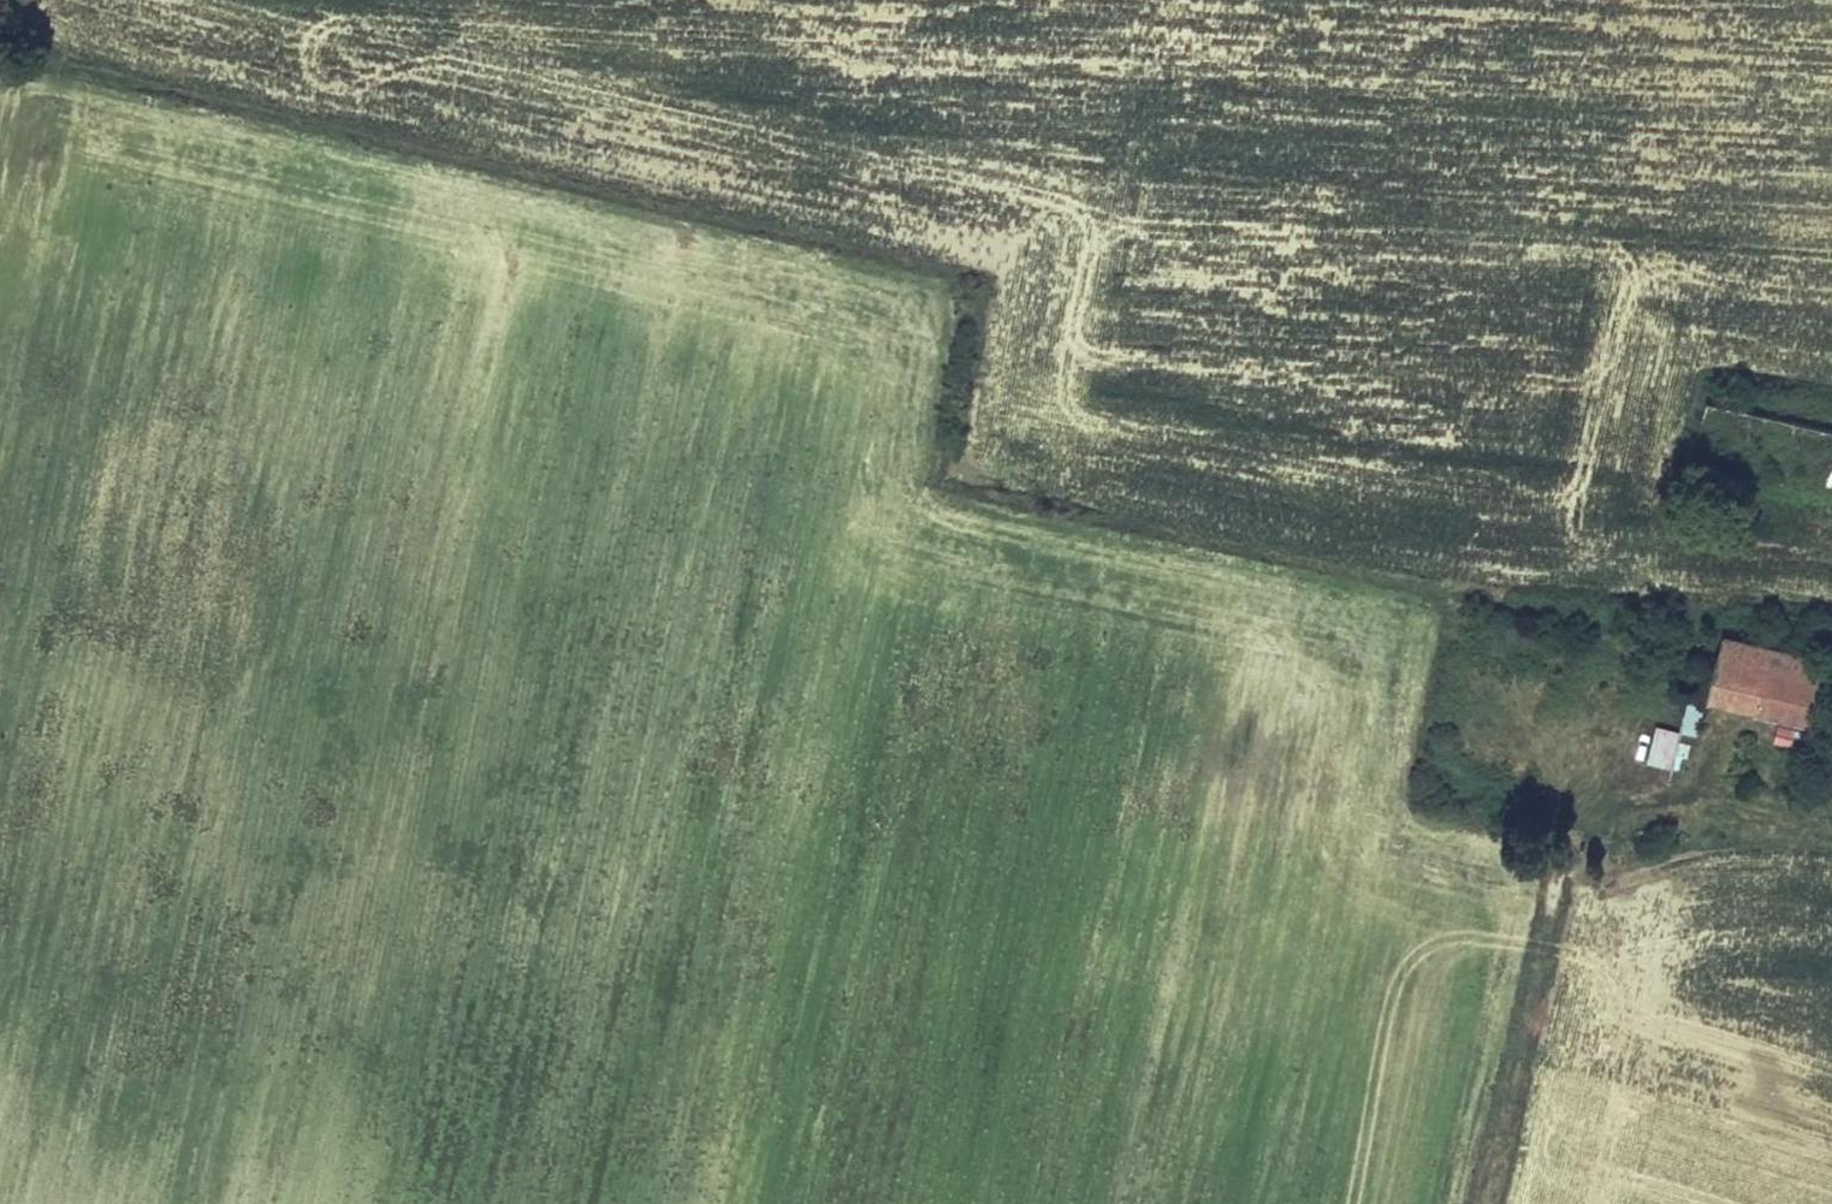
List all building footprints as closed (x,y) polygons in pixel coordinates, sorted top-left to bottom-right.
[(1707,701),(1707,704),(1815,728),(1830,660),(1722,635),(1707,701)] [(1707,704),(1707,701),(1687,697),(1679,733),(1699,737),(1707,704)] [(1802,731),(1778,725),(1773,743),(1797,749),(1802,731)] [(1677,742),(1679,733),(1655,727),(1647,762),(1671,768),(1677,742)] [(1690,744),(1677,742),(1671,768),(1684,771),(1690,744)]
